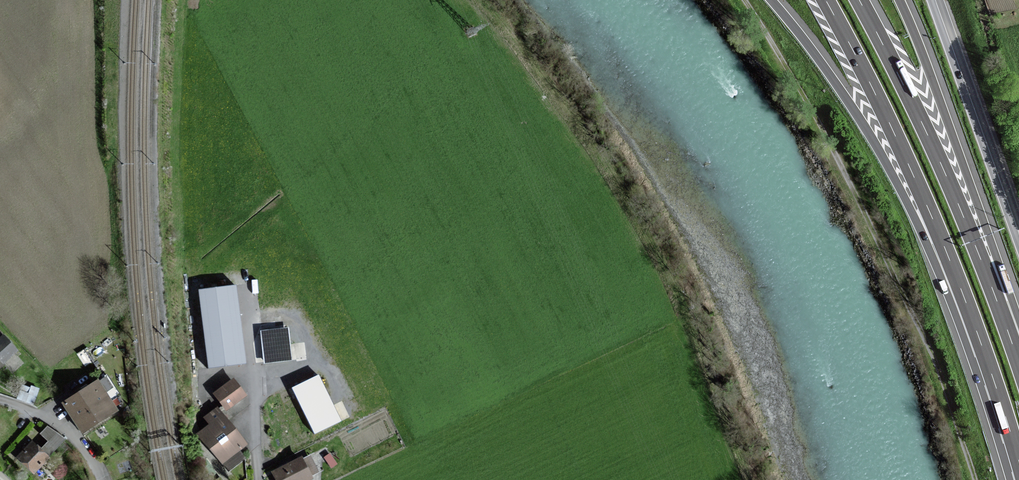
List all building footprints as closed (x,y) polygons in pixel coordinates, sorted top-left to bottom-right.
[(233,288),(197,293),(206,367),(243,363),(233,288)] [(288,346),(286,329),(260,332),(264,363),(289,360),(289,359),(305,358),(304,344),(288,346)] [(3,337),(0,339),(0,361),(1,363),(15,351),(3,337)] [(331,408),(316,377),(291,389),(312,433),(348,416),(341,403),(331,408)] [(244,397),(231,381),(212,395),(224,411),(229,408),(234,414),(246,405),(241,399),(244,397)] [(114,411),(95,382),(61,403),(80,433),(114,411)] [(244,446),(215,409),(201,420),(207,427),(198,434),(221,464),(244,446)] [(45,426),(38,435),(46,442),(39,450),(47,457),(62,439),(45,426)] [(39,450),(30,443),(14,459),(32,474),(47,457),(39,450)] [(301,458),(271,472),(275,479),(309,479),(311,479),(309,476),(316,473),(309,459),(303,462),(301,458)]
